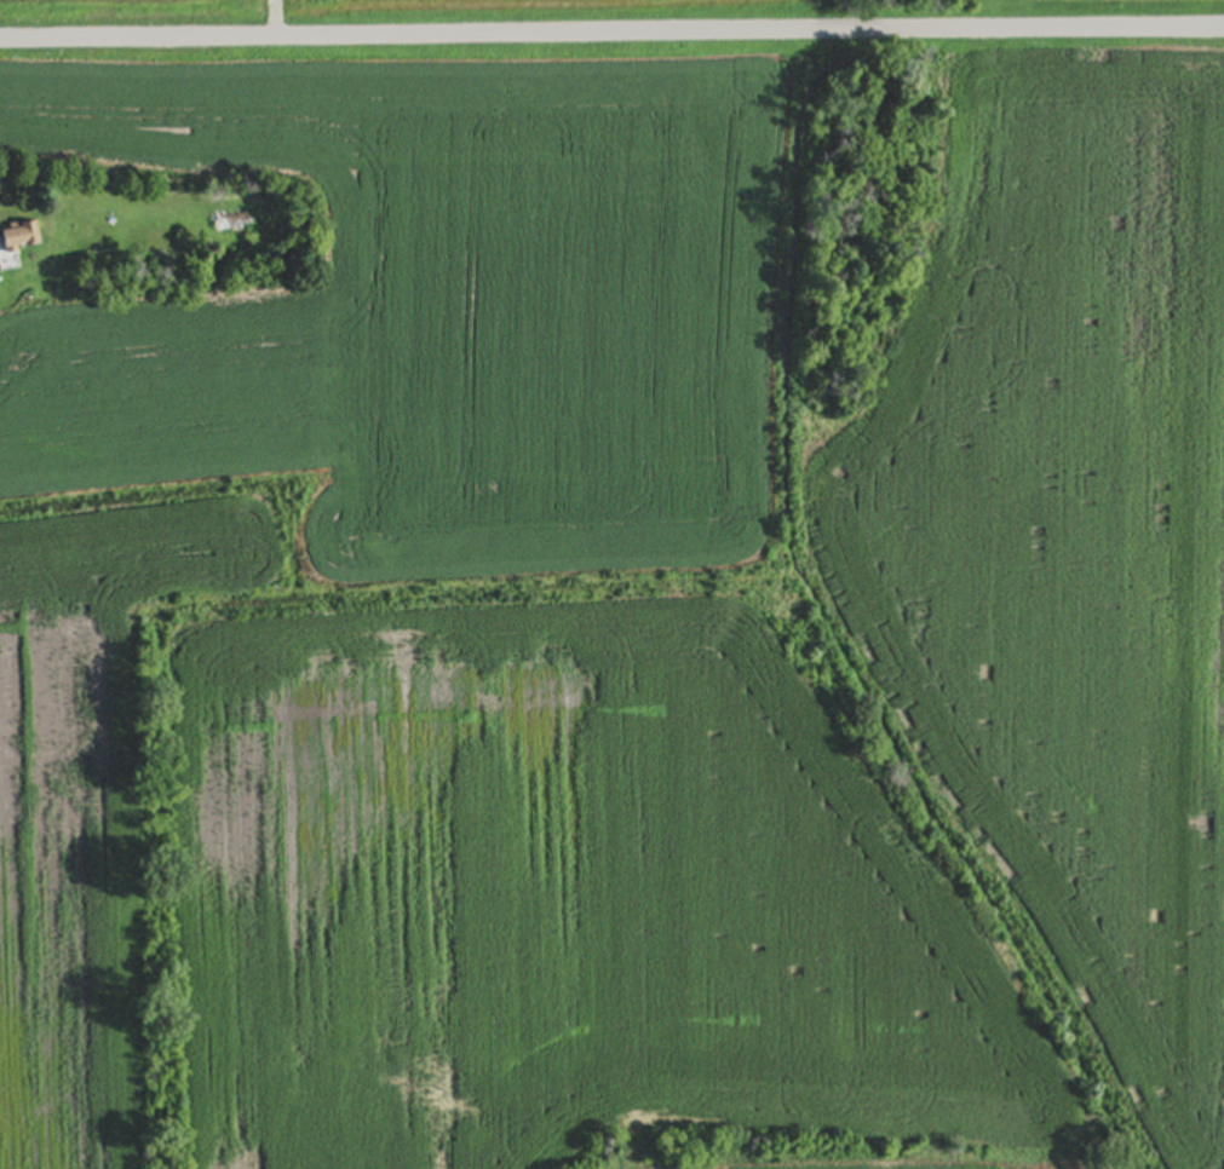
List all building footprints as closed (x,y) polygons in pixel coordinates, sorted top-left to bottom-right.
[(32,221),(0,234),(0,239),(7,256),(41,242),(32,221)]
